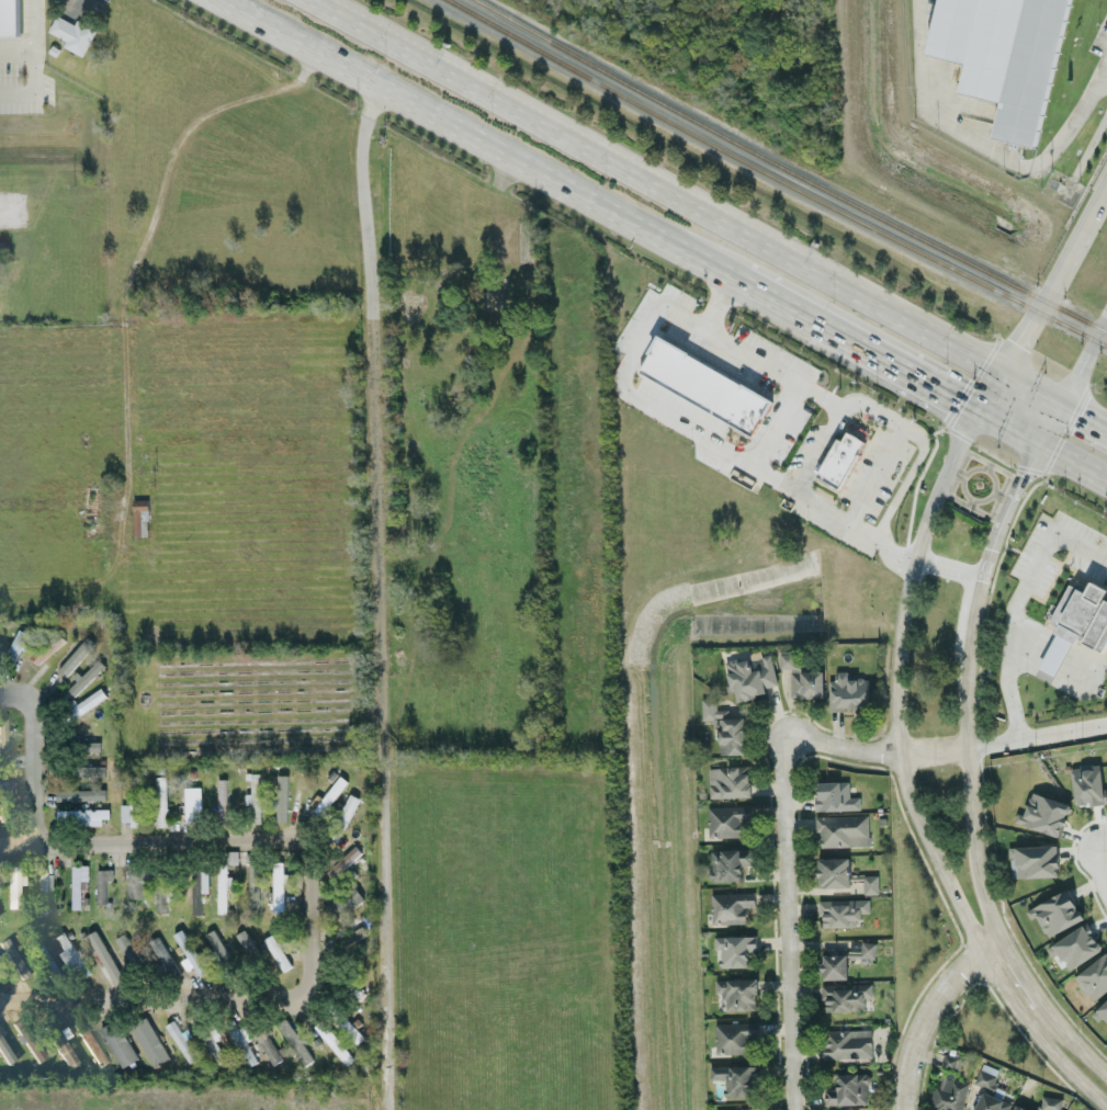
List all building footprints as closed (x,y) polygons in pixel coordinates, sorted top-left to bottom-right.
[(19,0),(0,0),(0,36),(20,35),(19,0)] [(931,55),(968,62),(961,92),(1002,101),(994,137),(1039,147),(1069,0),(942,0),(931,55)] [(48,31),(66,40),(63,46),(83,56),(97,28),(78,18),(74,24),(56,15),(48,31)] [(638,373),(754,435),(774,398),(658,337),(638,373)] [(839,487),(815,474),(836,438),(840,440),(846,430),(866,441),(839,487)] [(1050,623),(1058,626),(1039,667),(1055,675),(1073,637),(1104,651),(1106,645),(1106,598),(1104,597),(1106,590),(1106,589),(1090,582),(1086,592),(1068,583),(1050,623)] [(65,676),(95,644),(87,636),(57,668),(65,676)] [(790,668),(791,697),(824,697),(824,670),(811,670),(810,657),(797,658),(797,650),(779,650),(780,668),(790,668)] [(778,685),(772,655),(750,659),(750,657),(726,661),(730,686),(734,686),(737,700),(767,694),(765,688),(778,685)] [(66,688),(73,695),(106,666),(99,659),(66,688)] [(829,680),(830,710),(870,708),(869,678),(850,678),(850,670),(835,671),(835,679),(829,680)] [(107,696),(101,687),(71,708),(77,716),(107,696)] [(718,754),(746,753),(745,717),(729,717),(728,709),(717,709),(717,697),(702,698),(702,720),(717,719),(718,754)] [(8,728),(7,728),(7,717),(0,718),(0,761),(9,761),(8,728)] [(1105,802),(1100,763),(1070,767),(1075,806),(1105,802)] [(106,765),(60,765),(59,776),(106,777),(106,765)] [(709,767),(710,797),(751,796),(750,765),(709,767)] [(262,773),(252,773),(251,793),(246,793),(245,805),(251,806),(251,821),(261,822),(262,773)] [(276,822),(287,822),(288,775),(277,774),(276,822)] [(323,815),(346,779),(338,775),(315,811),(323,815)] [(122,821),(130,820),(130,826),(142,826),(141,776),(129,776),(130,804),(121,804),(122,821)] [(167,776),(156,776),(157,826),(168,826),(167,776)] [(227,779),(217,779),(218,820),(228,820),(227,779)] [(0,781),(0,811),(12,811),(11,781),(0,781)] [(817,809),(860,809),(860,796),(849,796),(849,781),(817,782),(817,809)] [(178,814),(201,813),(201,787),(177,787),(178,814)] [(57,800),(106,799),(106,789),(57,790),(57,800)] [(1014,822),(1060,836),(1071,804),(1031,791),(1024,815),(1017,813),(1014,822)] [(337,820),(346,824),(358,798),(349,793),(337,820)] [(752,820),(751,805),(708,807),(709,838),(743,837),(742,820),(752,820)] [(109,808),(56,810),(57,823),(102,822),(101,817),(109,817),(109,808)] [(815,816),(816,831),(821,831),(821,846),(869,845),(868,815),(815,816)] [(361,853),(353,843),(325,868),(333,878),(361,853)] [(1058,876),(1057,845),(1015,846),(1016,878),(1058,876)] [(741,880),(741,864),(752,864),(753,849),(711,848),(710,880),(741,880)] [(850,886),(850,857),(818,857),(818,887),(850,886)] [(283,881),(291,881),(291,873),(283,873),(283,862),(272,862),(273,911),(284,911),(283,881)] [(88,865),(72,865),(72,908),(81,908),(81,888),(88,888),(88,865)] [(10,908),(21,908),(21,885),(26,885),(25,875),(21,875),(21,866),(9,866),(10,908)] [(218,913),(226,913),(227,887),(232,887),(232,875),(227,875),(227,866),(218,866),(218,913)] [(98,903),(107,903),(106,880),(113,880),(113,868),(97,869),(98,903)] [(127,898),(145,898),(146,868),(128,868),(127,898)] [(209,892),(208,871),(191,871),(192,914),(202,914),(201,892),(209,892)] [(863,875),(864,893),(879,893),(878,874),(863,875)] [(174,909),(173,875),(155,875),(156,909),(174,909)] [(322,903),(333,921),(365,902),(354,884),(322,903)] [(1083,919),(1069,889),(1026,909),(1030,918),(1037,915),(1047,936),(1083,919)] [(711,893),(712,924),(746,922),(746,906),(755,906),(755,891),(711,893)] [(870,912),(870,899),(820,900),(821,926),(861,926),(861,912),(870,912)] [(1046,947),(1052,956),(1058,952),(1069,970),(1103,948),(1086,922),(1046,947)] [(112,984),(122,980),(99,929),(89,933),(112,984)] [(257,952),(245,929),(236,933),(248,956),(257,952)] [(63,955),(76,981),(89,974),(66,930),(55,935),(65,955),(63,955)] [(129,972),(144,961),(123,933),(115,939),(130,960),(124,965),(129,972)] [(290,966),(273,933),(265,937),(282,970),(290,966)] [(748,966),(747,950),(756,949),(756,935),(714,936),(715,949),(721,948),(722,966),(748,966)] [(58,970),(40,941),(32,946),(50,975),(58,970)] [(875,958),(876,942),(861,941),(860,950),(847,949),(847,956),(875,958)] [(822,947),(823,979),(847,978),(847,947),(822,947)] [(1106,989),(1106,954),(1074,974),(1090,1000),(1106,989)] [(726,1010),(757,1010),(757,978),(716,978),(716,995),(725,995),(726,1010)] [(872,983),(823,984),(824,1011),(864,1010),(864,998),(872,998),(872,983)] [(1106,1024),(1106,999),(1095,1010),(1106,1024)] [(226,1022),(248,1067),(257,1062),(235,1018),(226,1022)] [(99,1028),(122,1067),(138,1058),(116,1019),(99,1028)] [(165,1054),(149,1019),(132,1027),(148,1062),(165,1054)] [(188,1062),(197,1057),(174,1019),(165,1024),(188,1062)] [(354,1058),(322,1019),(314,1026),(346,1064),(354,1058)] [(759,1022),(716,1023),(717,1054),(749,1053),(749,1037),(759,1037),(759,1022)] [(78,1031),(100,1066),(108,1061),(86,1026),(78,1031)] [(77,1064),(62,1027),(51,1031),(66,1069),(77,1064)] [(872,1057),(871,1029),(824,1030),(824,1058),(872,1057)] [(0,1030),(0,1051),(9,1064),(18,1057),(3,1036),(4,1036),(0,1030)] [(941,1075),(956,1078),(960,1057),(945,1053),(941,1075)] [(710,1078),(726,1079),(725,1096),(751,1097),(751,1080),(760,1081),(760,1066),(711,1065),(710,1078)] [(1010,1102),(1001,1099),(1005,1089),(993,1085),(996,1075),(979,1069),(974,1083),(983,1086),(975,1109),(1007,1109),(1010,1102)] [(825,1105),(868,1103),(867,1071),(837,1072),(837,1088),(824,1088),(825,1105)] [(938,1076),(930,1109),(963,1109),(969,1083),(938,1076)] [(1063,1098),(1042,1094),(1039,1109),(1044,1109),(1061,1109),(1063,1098)]
